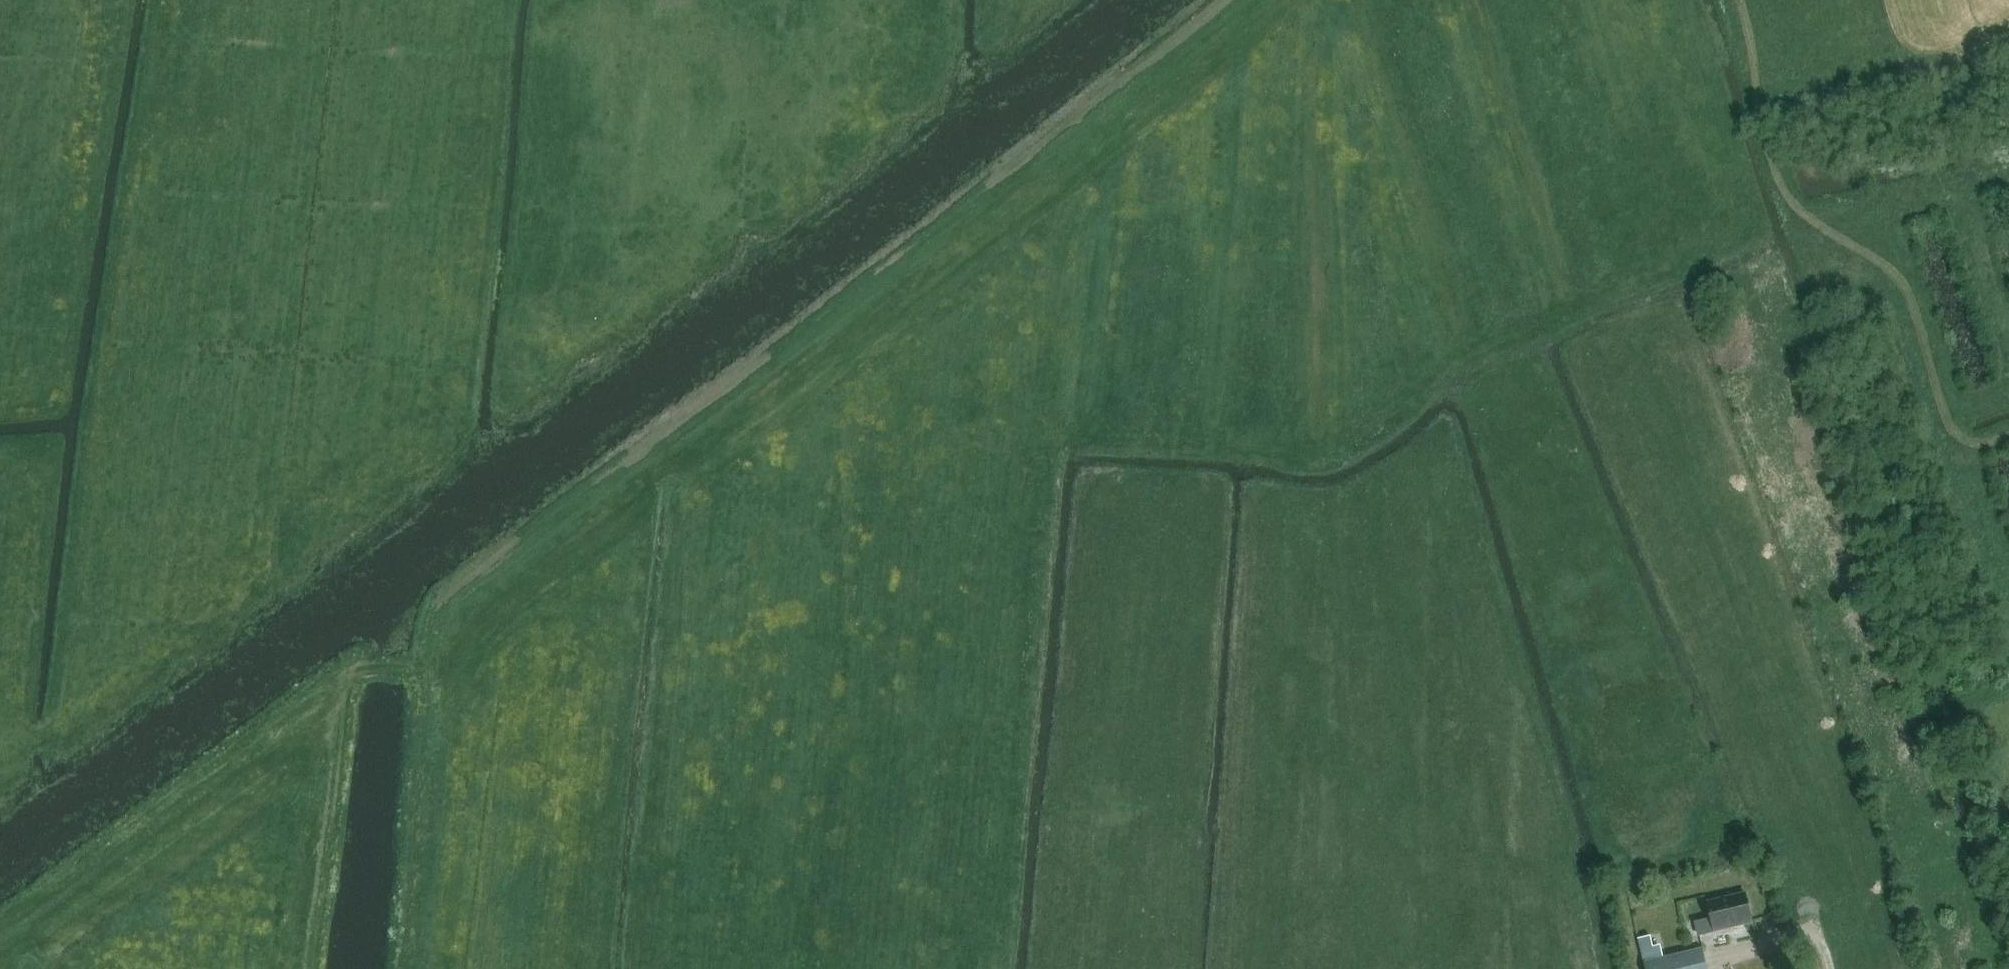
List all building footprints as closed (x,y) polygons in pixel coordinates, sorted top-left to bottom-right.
[(1746,892),(1706,901),(1714,932),(1753,923),(1746,892)] [(1643,962),(1645,968),(1707,968),(1702,948),(1643,962)]
